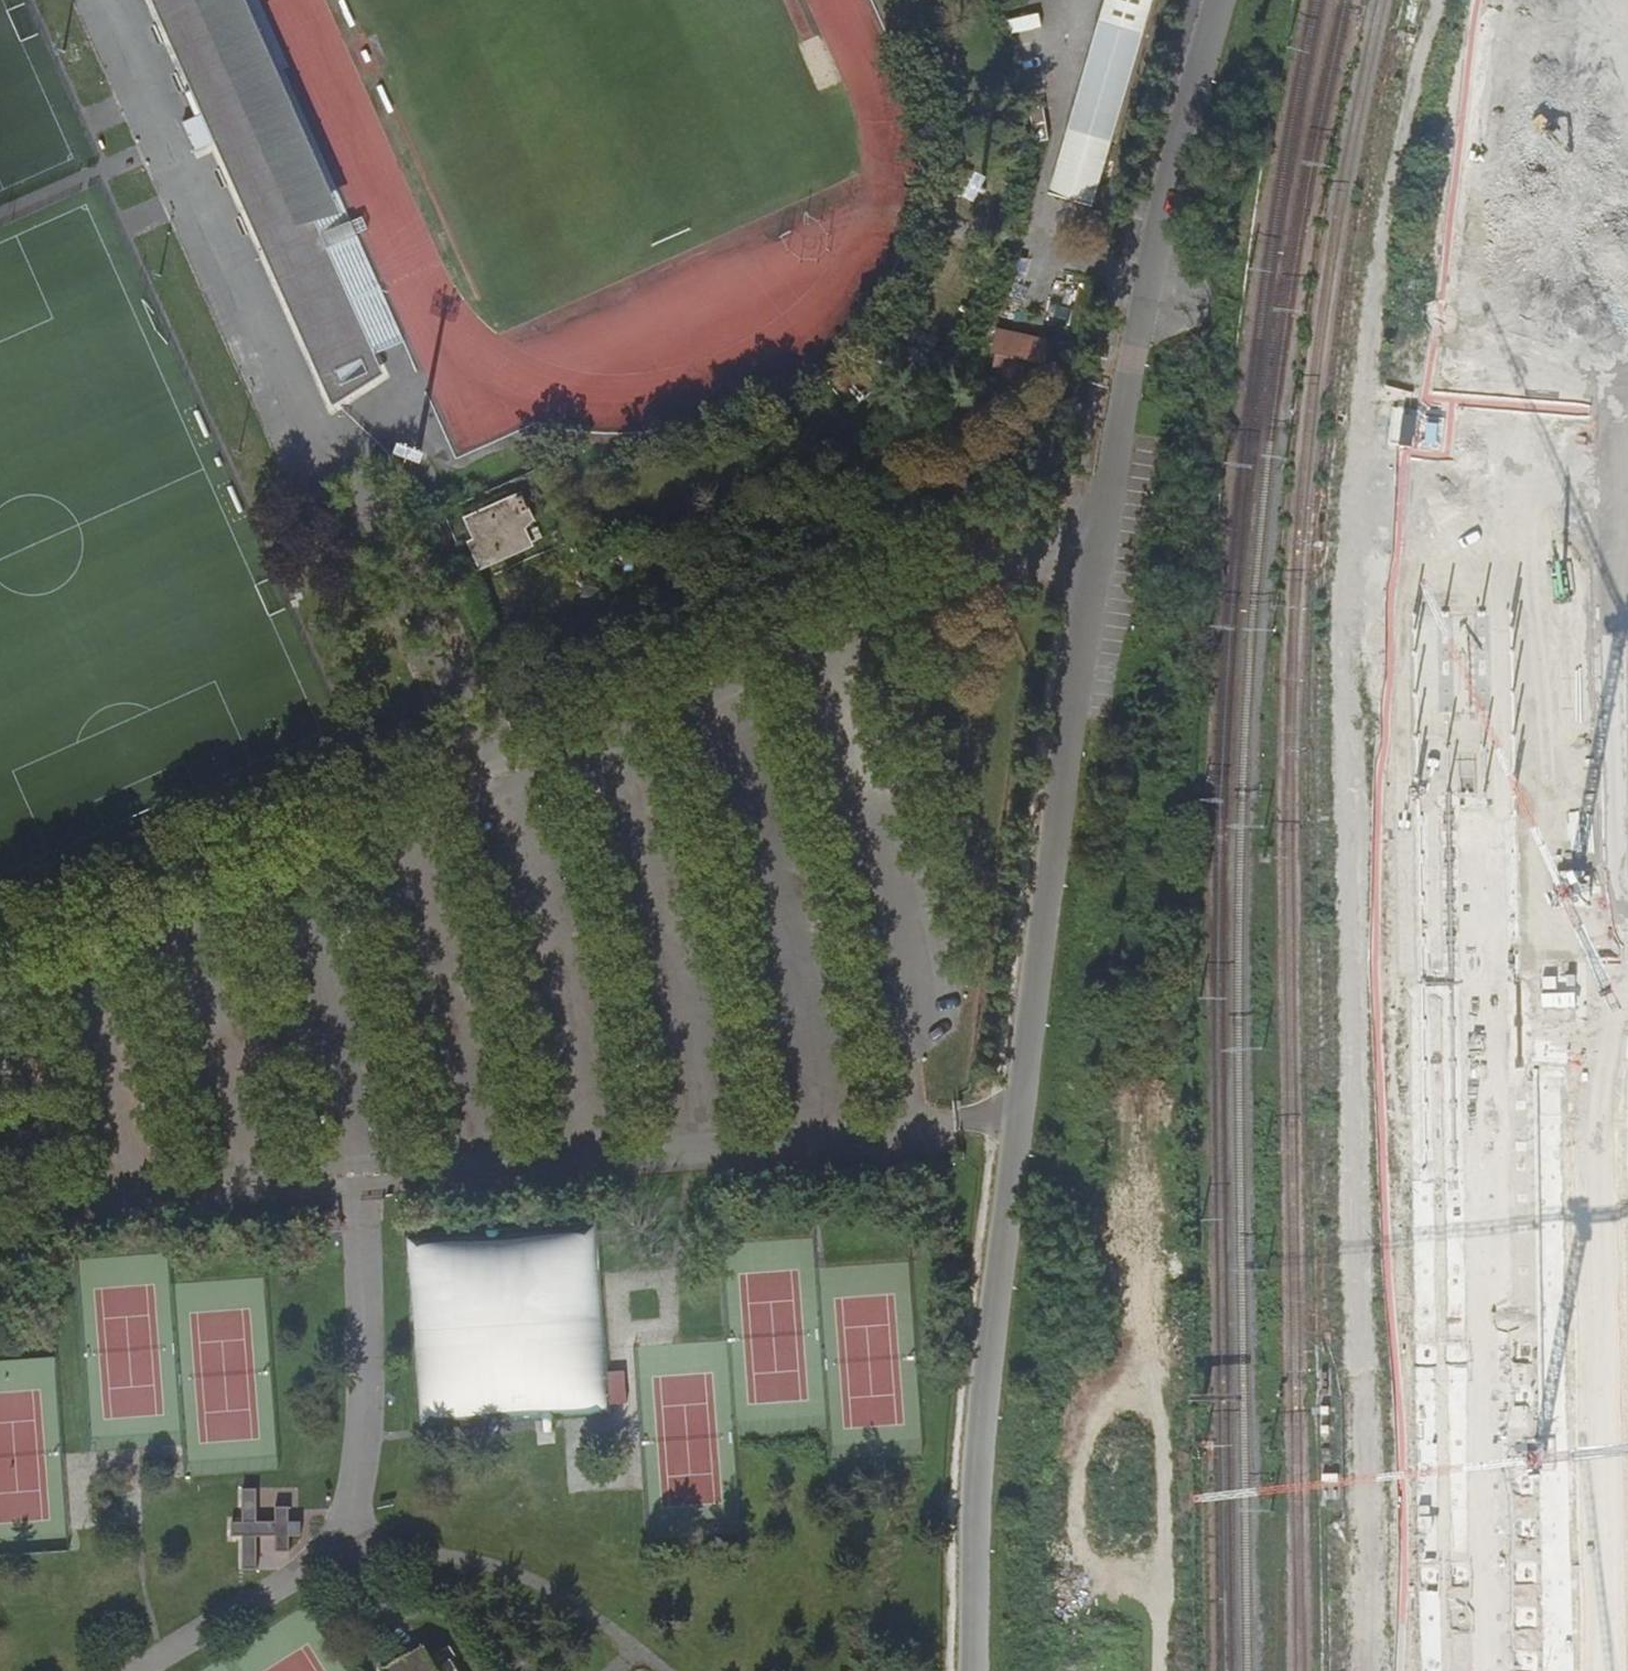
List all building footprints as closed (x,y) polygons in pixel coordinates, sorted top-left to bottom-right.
[(322,377),(404,341),(252,0),(155,0),(205,113),(182,123),(195,152),(217,141),(322,377)] [(1096,207),(1153,0),(1106,0),(1049,194),(1096,207)] [(1040,12),(1008,18),(1011,33),(1043,27),(1040,12)] [(1042,386),(1053,340),(999,327),(988,373),(1042,386)] [(1371,468),(1361,628),(1449,633),(1458,473),(1371,468)] [(467,520),(487,564),(531,545),(511,501),(467,520)] [(1442,946),(1406,948),(1408,1018),(1444,1017),(1442,946)] [(1566,970),(1567,992),(1598,992),(1598,969),(1566,970)] [(1555,1007),(1560,1670),(1627,1670),(1627,1006),(1555,1007)] [(598,1240),(412,1247),(418,1417),(609,1411),(609,1402),(626,1401),(625,1369),(603,1370),(598,1240)] [(57,1357),(0,1360),(0,1552),(65,1549),(57,1357)] [(238,1488),(239,1534),(276,1533),(276,1550),(291,1550),(291,1533),(295,1533),(295,1506),(276,1506),(276,1520),(258,1520),(257,1487),(238,1488)] [(242,1535),(240,1566),(256,1567),(257,1536),(242,1535)] [(383,1586),(382,1593),(395,1597),(397,1590),(383,1586)] [(1407,1670),(1455,1670),(1454,1586),(1407,1586),(1407,1670)] [(425,1646),(385,1670),(440,1670),(425,1646)]
